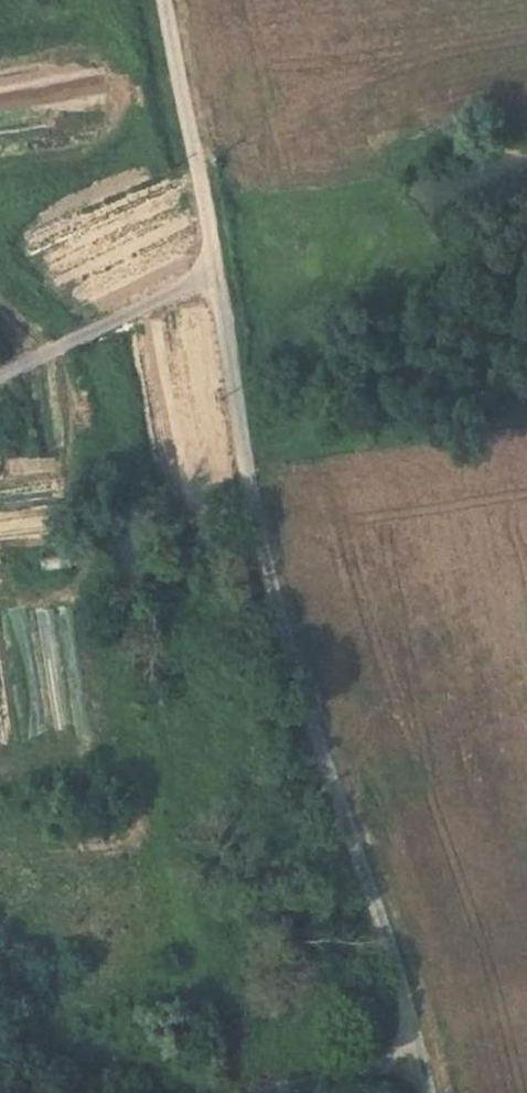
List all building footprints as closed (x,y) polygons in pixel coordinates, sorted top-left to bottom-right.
[(45,572),(70,565),(67,554),(42,560),(45,572)]
